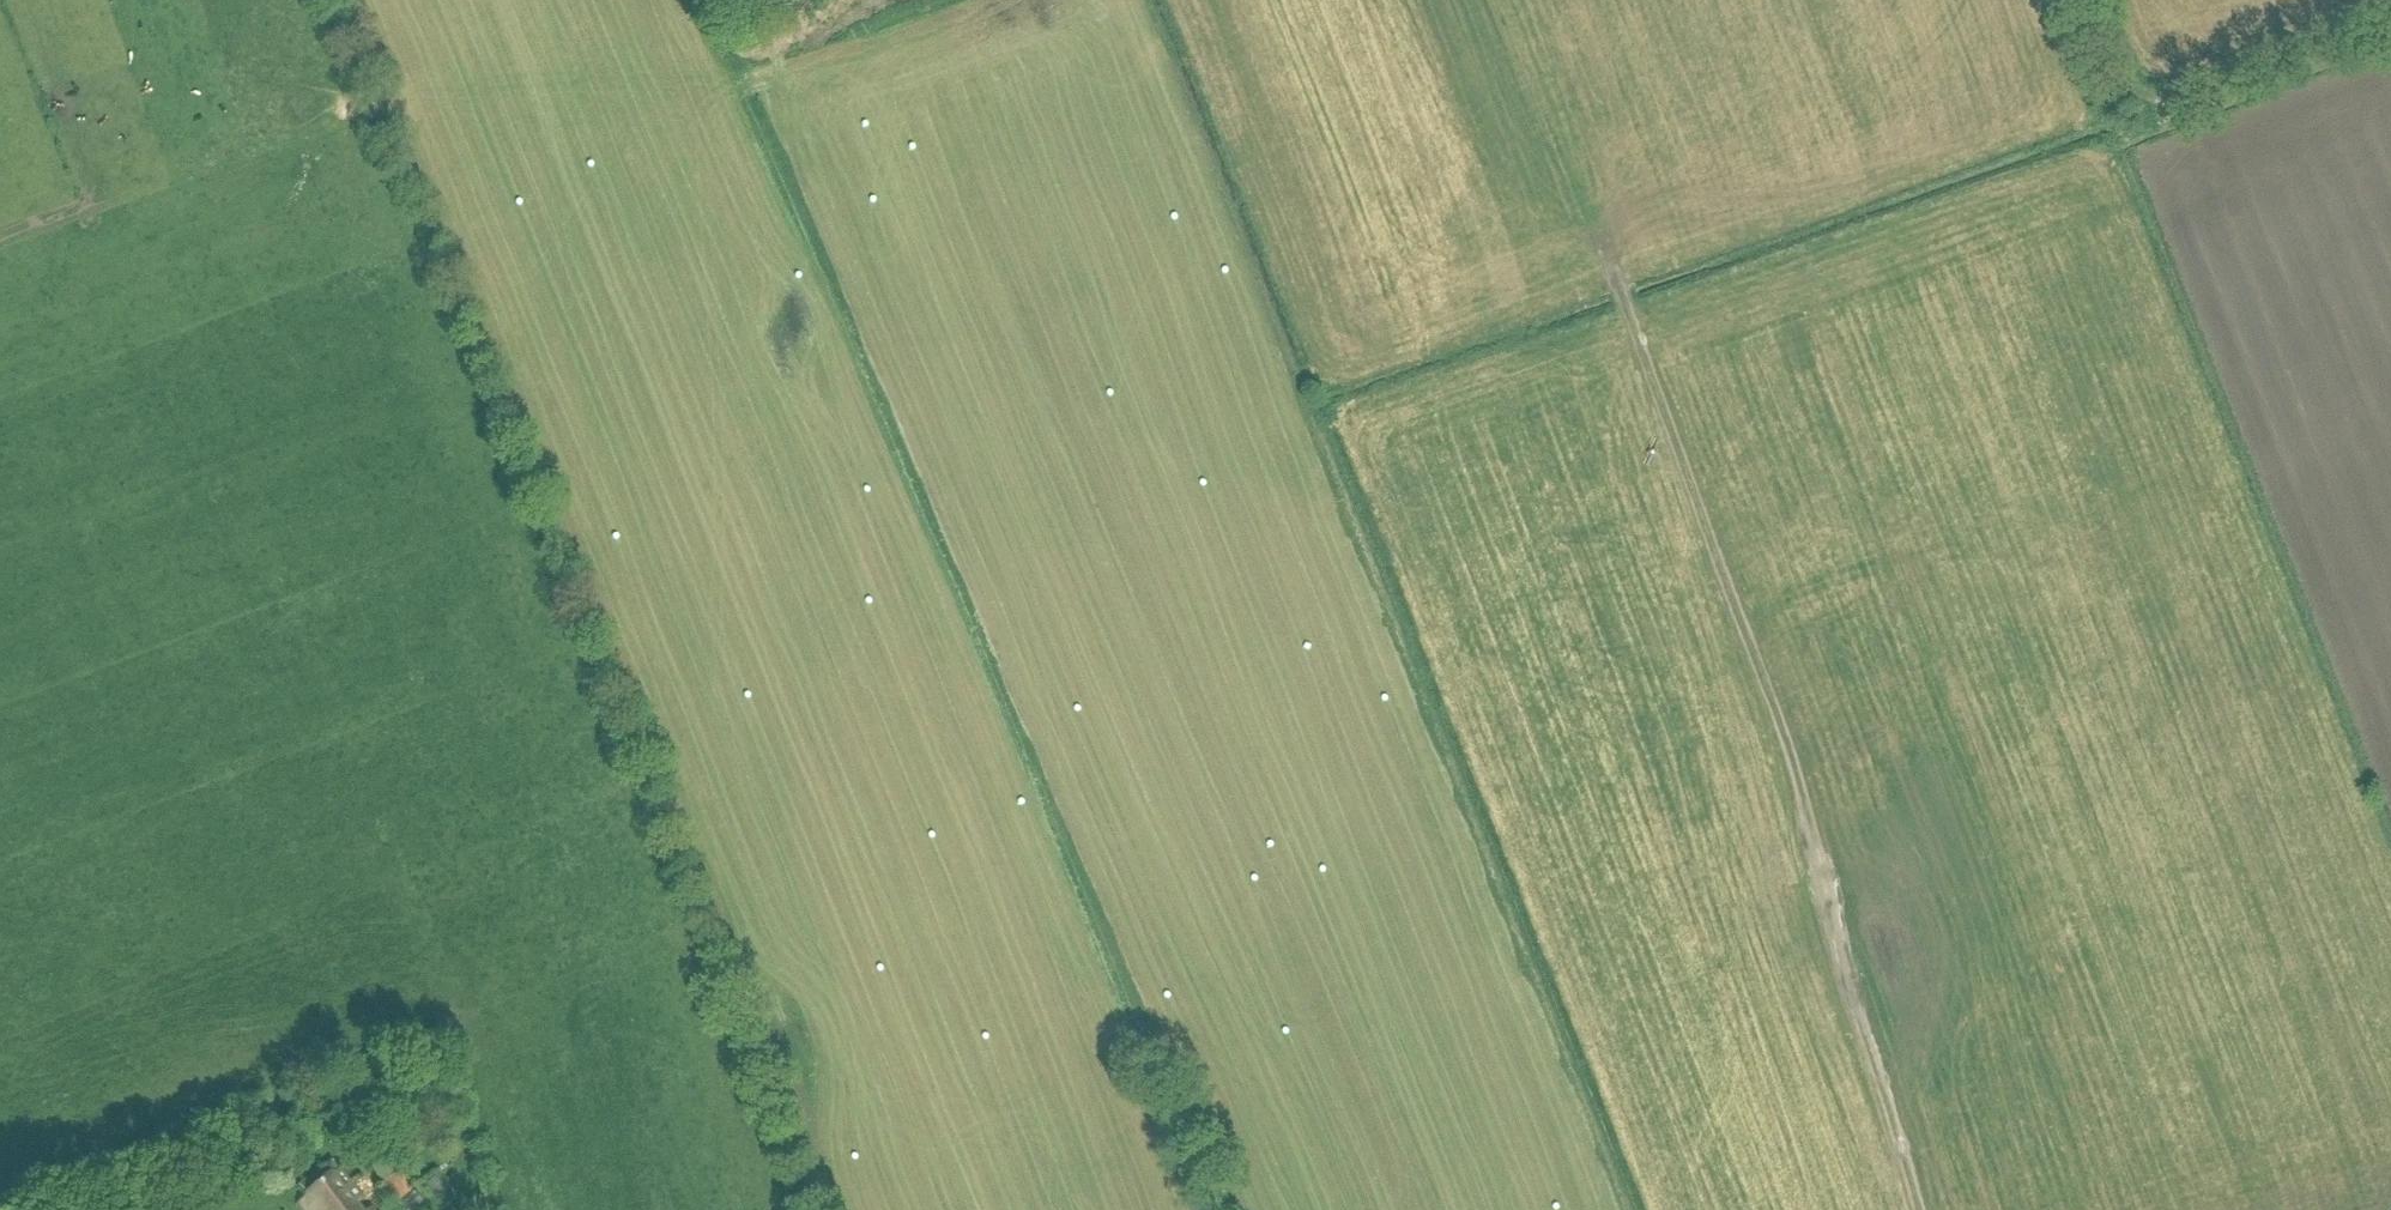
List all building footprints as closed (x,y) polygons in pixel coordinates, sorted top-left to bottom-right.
[(370,1169),(396,1204),(413,1192),(398,1171),(406,1165),(396,1151),(370,1169)] [(368,1209),(362,1202),(367,1198),(341,1167),(336,1171),(329,1162),(297,1189),(305,1199),(297,1205),(301,1209),(374,1209),(371,1207),(368,1209)] [(440,1175),(426,1183),(437,1199),(450,1191),(440,1175)]
